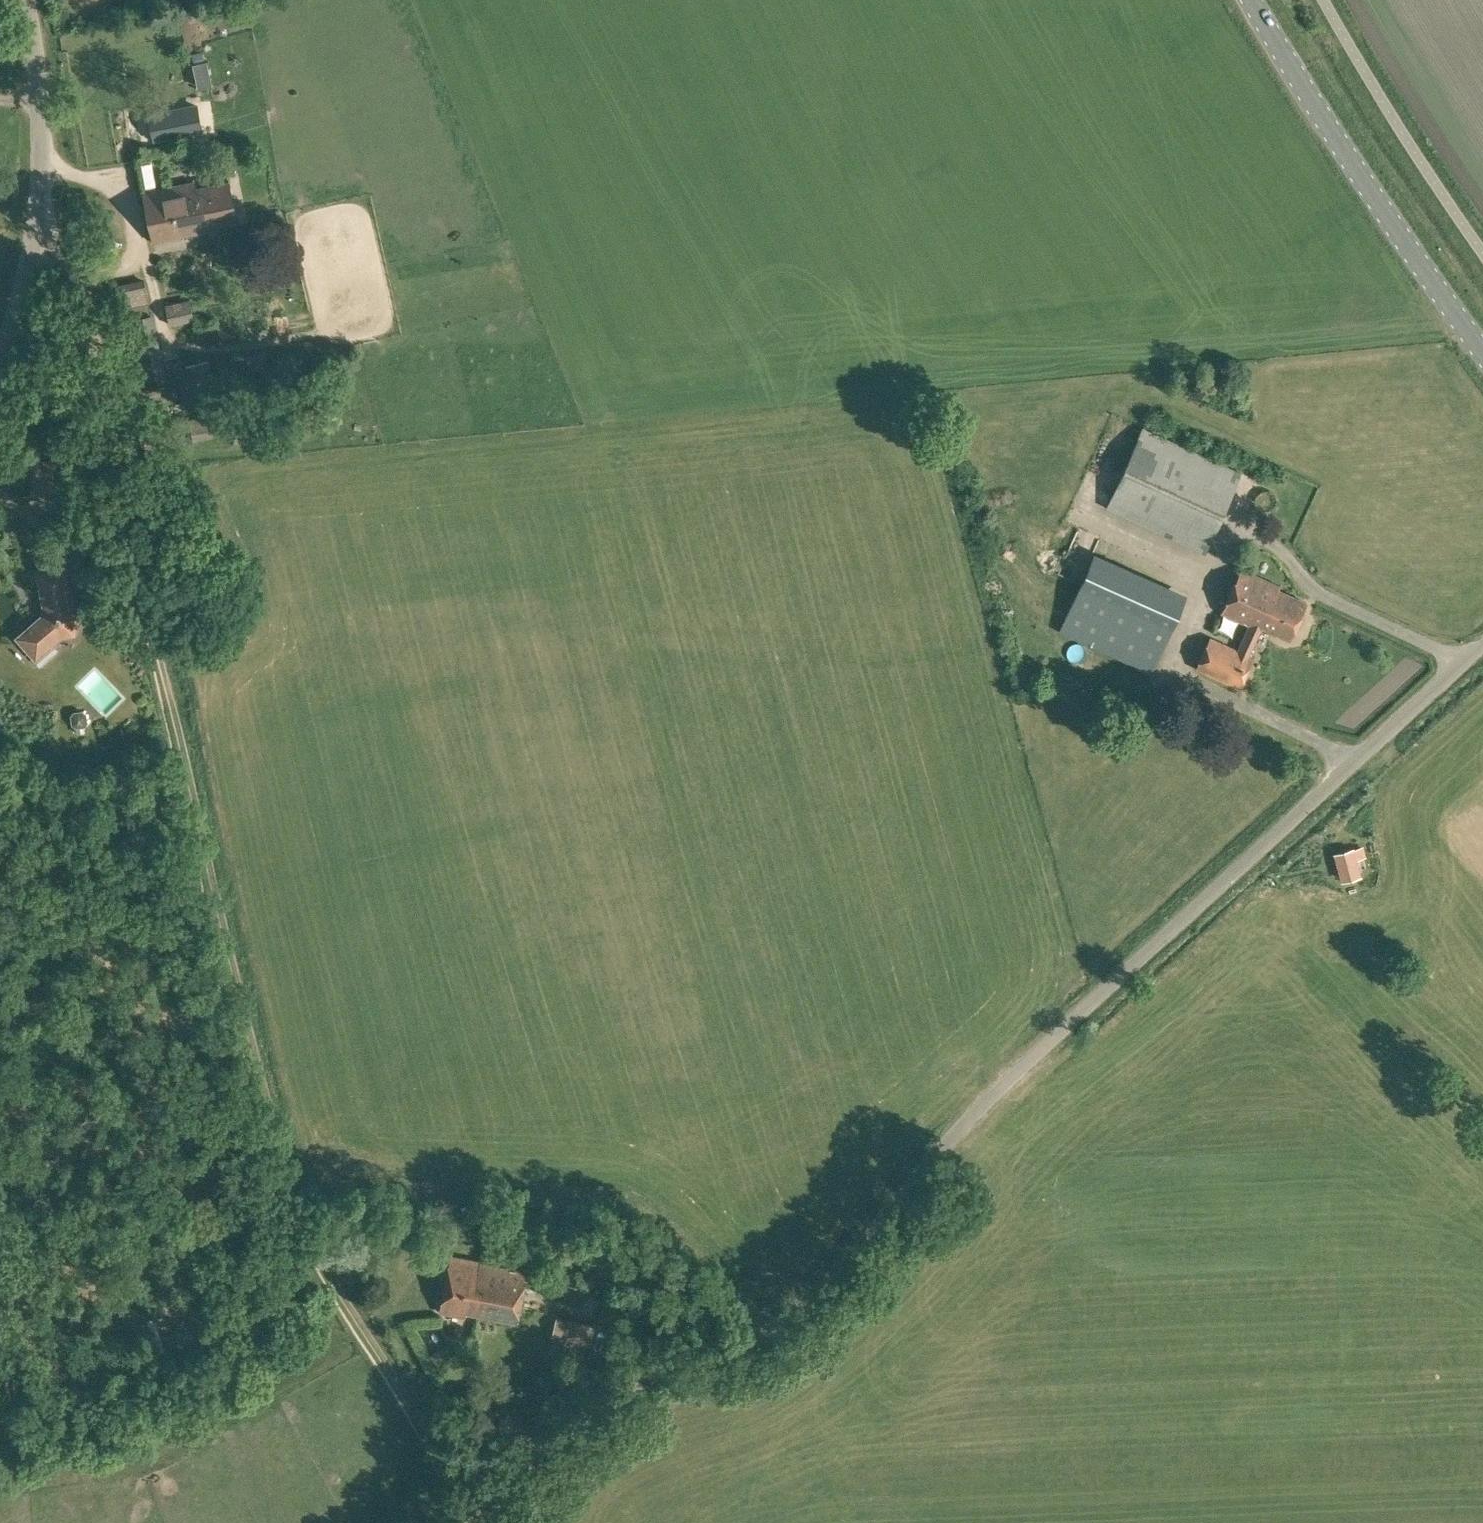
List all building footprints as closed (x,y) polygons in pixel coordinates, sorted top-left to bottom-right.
[(206,59),(192,62),(198,87),(211,84),(206,59)] [(194,181),(169,187),(175,216),(195,212),(194,210),(233,202),(229,180),(195,187),(194,181)] [(143,192),(153,241),(204,230),(203,225),(236,218),(233,202),(194,210),(195,212),(175,216),(169,187),(143,192)] [(166,303),(170,325),(194,319),(190,298),(166,303)] [(152,313),(122,319),(134,378),(164,372),(152,313)] [(269,364),(265,349),(246,354),(250,370),(269,364)] [(179,368),(187,408),(215,402),(207,362),(179,368)] [(190,419),(194,439),(243,428),(241,417),(237,418),(235,410),(190,419)] [(1107,506),(1205,551),(1240,472),(1142,427),(1107,506)] [(1056,636),(1148,677),(1191,580),(1100,539),(1056,636)] [(16,637),(35,661),(50,648),(49,646),(61,635),(74,633),(80,614),(72,604),(64,564),(37,569),(45,610),(43,614),(31,625),(16,637)] [(1196,667),(1239,687),(1253,657),(1248,654),(1261,625),(1289,638),(1306,602),(1278,589),(1279,585),(1241,568),(1222,611),(1250,624),(1238,650),(1210,637),(1196,667)] [(85,696),(100,710),(118,690),(103,677),(85,696)] [(75,725),(76,731),(85,731),(84,725),(88,721),(87,711),(82,708),(73,709),(70,715),(72,723),(75,725)] [(1335,853),(1342,879),(1358,875),(1351,848),(1335,853)] [(466,1312),(516,1322),(526,1272),(479,1263),(479,1261),(450,1255),(439,1311),(465,1316),(466,1312)] [(563,1346),(576,1350),(577,1344),(588,1347),(594,1324),(571,1318),(563,1346)] [(429,1353),(438,1369),(447,1351),(443,1345),(429,1353)]
